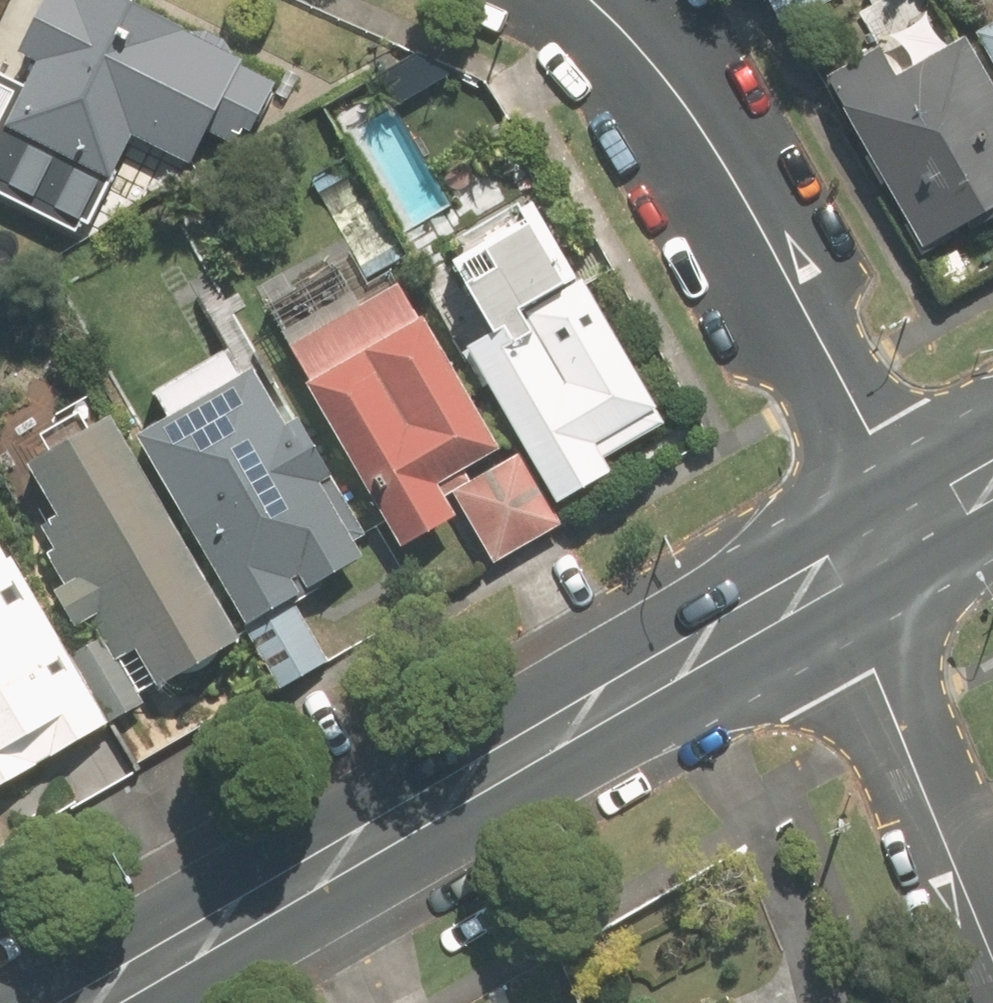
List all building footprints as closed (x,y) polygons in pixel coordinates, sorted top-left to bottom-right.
[(112,0),(33,0),(7,55),(32,67),(0,136),(0,173),(51,197),(54,192),(81,205),(93,181),(103,186),(125,138),(184,166),(235,58),(112,0)] [(831,0),(761,0),(776,29),(831,0)] [(971,38),(992,78),(992,26),(971,38)] [(819,75),(918,253),(988,214),(991,220),(992,218),(992,94),(960,36),(893,73),(877,43),(819,75)] [(598,458),(659,421),(524,195),(445,242),(454,258),(438,268),(480,339),(457,352),(551,509),(609,475),(598,458)] [(433,487),(496,453),(403,281),(282,346),(393,551),(451,520),(433,487)] [(280,426),(250,373),(129,444),(275,693),(324,664),(288,603),(361,560),(350,542),(364,534),(295,417),(280,426)] [(71,632),(92,620),(115,660),(127,654),(148,692),(237,642),(109,417),(18,469),(48,522),(31,532),(62,586),(49,593),(71,632)] [(552,532),(509,457),(445,493),(488,568),(552,532)] [(138,705),(99,639),(66,658),(0,542),(0,785),(138,705)]
